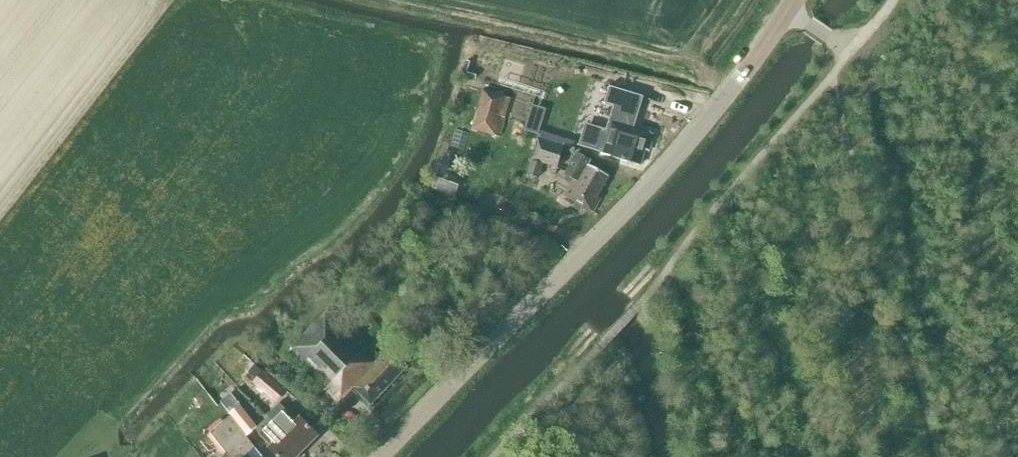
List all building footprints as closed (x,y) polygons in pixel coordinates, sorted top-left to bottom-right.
[(479,74),(519,83),(523,66),(518,65),(519,60),(508,57),(507,62),(483,57),(479,74)] [(636,113),(644,87),(621,80),(613,106),(636,113)] [(471,130),(499,137),(510,99),(482,91),(471,130)] [(653,135),(610,121),(601,154),(622,160),(640,166),(644,150),(648,152),(653,135)] [(527,175),(537,178),(542,163),(557,168),(563,147),(537,140),(527,175)] [(597,197),(608,177),(588,166),(590,161),(577,153),(564,175),(574,180),(565,197),(593,213),(600,199),(597,197)] [(352,389),(370,406),(407,367),(389,349),(380,359),(329,309),(287,353),(338,404),(352,389)] [(254,377),(259,371),(250,363),(245,369),(254,377)] [(253,384),(276,403),(285,392),(262,372),(253,384)] [(268,417),(267,418),(302,452),(317,437),(299,418),(296,421),(279,403),(267,415),(268,417)] [(246,437),(257,428),(239,406),(228,415),(246,437)] [(210,433),(229,456),(261,456),(229,418),(210,433)] [(302,452),(267,418),(257,428),(255,429),(271,446),(268,449),(276,456),(297,456),(302,452)]
